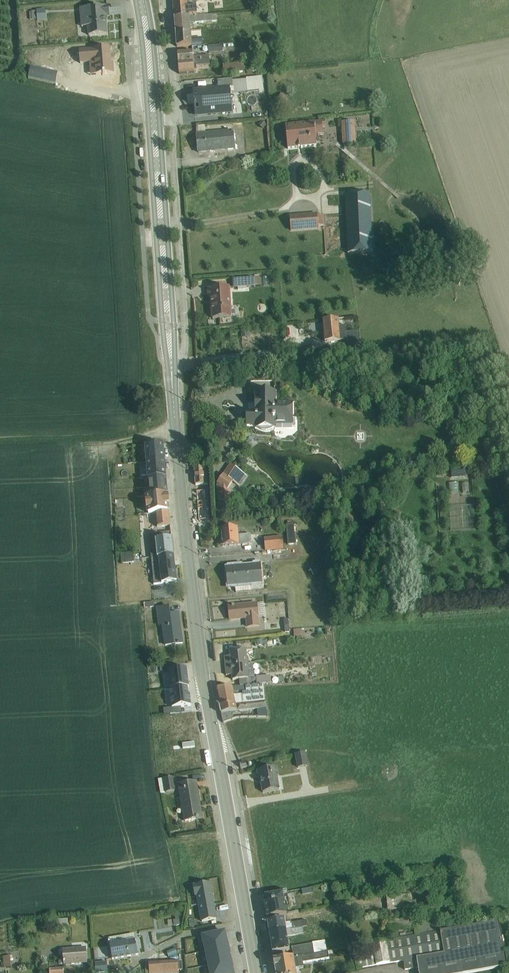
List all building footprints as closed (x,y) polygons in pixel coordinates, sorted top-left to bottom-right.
[(175,18),(198,16),(196,1),(205,0),(173,0),(175,18)] [(109,7),(80,9),(81,28),(88,27),(88,36),(107,35),(106,17),(110,17),(109,7)] [(32,11),(29,12),(30,19),(37,19),(37,20),(46,20),(46,9),(37,9),(37,10),(32,11)] [(198,16),(175,18),(176,33),(191,31),(190,24),(213,22),(217,21),(217,15),(212,15),(212,14),(208,15),(208,16),(198,16)] [(191,31),(176,33),(177,47),(192,46),(192,45),(203,44),(203,38),(192,39),(191,31)] [(223,45),(208,46),(209,53),(223,51),(223,45)] [(179,64),(210,61),(209,55),(202,56),(202,54),(197,55),(197,53),(193,53),(193,52),(178,53),(179,64)] [(210,61),(179,64),(180,74),(195,73),(195,72),(197,72),(197,68),(210,67),(210,61)] [(242,63),(223,65),(224,74),(243,73),(242,63)] [(31,68),(29,79),(56,85),(59,74),(31,68)] [(218,90),(194,92),(196,115),(233,112),(231,93),(234,93),(234,94),(264,92),(262,76),(246,78),(247,79),(233,81),(232,79),(218,80),(218,90)] [(282,94),(277,104),(284,107),(288,96),(282,94)] [(325,121),(286,125),(288,150),(317,146),(317,144),(319,143),(318,136),(324,135),(323,128),(326,128),(325,121)] [(355,121),(342,122),(343,145),(356,144),(355,121)] [(206,135),(199,135),(197,136),(199,153),(236,150),(234,132),(206,135)] [(371,193),(345,195),(348,254),(373,253),(371,193)] [(317,214),(290,216),(291,232),(319,229),(319,227),(325,226),(325,216),(318,217),(317,214)] [(262,278),(232,279),(233,288),(255,287),(255,286),(262,285),(262,278)] [(230,287),(208,289),(208,298),(212,298),(213,319),(237,318),(236,309),(232,309),(230,287)] [(339,318),(324,320),(326,341),(346,340),(347,352),(362,351),(360,331),(346,333),(345,326),(339,326),(339,318)] [(312,347),(291,349),(292,359),(313,356),(312,347)] [(326,385),(323,391),(331,395),(334,388),(326,385)] [(247,416),(246,416),(245,421),(247,421),(247,426),(256,426),(256,428),(259,428),(261,430),(263,431),(264,431),(268,431),(270,430),(273,428),(276,428),(276,425),(283,425),(283,427),(296,427),(296,419),(294,419),(294,402),(276,402),(276,392),(256,392),(256,411),(247,411),(247,416)] [(147,463),(164,461),(163,444),(145,446),(147,463)] [(164,461),(147,463),(148,480),(166,478),(164,461)] [(224,475),(218,484),(219,507),(232,506),(232,492),(228,490),(233,482),(240,487),(247,475),(231,464),(223,475),(224,475)] [(207,467),(195,468),(197,495),(209,494),(207,467)] [(149,497),(167,495),(166,478),(148,480),(149,497)] [(167,495),(149,497),(145,497),(147,514),(156,513),(169,512),(167,495)] [(207,509),(198,510),(200,527),(212,526),(211,513),(208,513),(207,509)] [(352,510),(341,518),(348,528),(359,520),(352,510)] [(169,512),(156,513),(157,527),(171,526),(169,512)] [(288,525),(287,525),(288,545),(296,545),(295,525),(293,525),(292,521),(288,521),(288,525)] [(239,528),(222,529),(223,546),(252,543),(251,534),(239,535),(239,528)] [(352,530),(340,552),(345,554),(353,540),(359,543),(362,536),(352,530)] [(152,559),(174,556),(171,532),(150,535),(152,559)] [(283,537),(265,538),(266,551),(284,549),(283,537)] [(134,553),(123,553),(123,563),(135,563),(134,553)] [(174,556),(152,559),(155,585),(177,582),(174,556)] [(227,566),(225,566),(226,575),(227,575),(228,587),(227,587),(236,586),(236,592),(252,591),(252,588),(263,587),(261,562),(253,562),(253,564),(243,565),(243,563),(227,565),(227,566)] [(311,569),(310,569),(314,576),(314,575),(315,577),(322,573),(317,565),(311,568),(311,569)] [(263,603),(229,606),(231,620),(246,618),(247,628),(260,627),(259,618),(265,617),(263,603)] [(169,607),(157,608),(159,626),(163,626),(165,646),(183,643),(179,613),(170,614),(169,607)] [(226,666),(250,664),(249,657),(247,657),(247,649),(230,651),(231,656),(225,657),(226,666)] [(241,687),(251,686),(251,679),(250,678),(249,676),(249,670),(250,670),(250,664),(226,666),(227,676),(233,675),(233,680),(240,680),(241,687)] [(171,690),(188,688),(189,687),(187,669),(169,671),(171,690)] [(271,676),(257,677),(257,685),(271,684),(271,676)] [(251,686),(241,687),(217,688),(220,706),(266,702),(264,685),(251,686)] [(188,688),(171,690),(173,708),(192,706),(190,694),(189,695),(188,688)] [(266,702),(220,706),(223,722),(234,718),(233,712),(257,709),(258,717),(268,717),(266,702)] [(186,713),(170,715),(176,765),(194,762),(189,736),(186,713)] [(306,754),(295,755),(298,768),(309,766),(306,754)] [(172,759),(162,761),(165,773),(175,770),(172,759)] [(278,767),(258,771),(260,780),(261,779),(264,793),(280,790),(278,777),(280,776),(278,767)] [(160,779),(159,780),(160,794),(162,794),(176,791),(173,777),(164,779),(163,779),(160,779)] [(197,781),(178,784),(184,821),(203,818),(197,781)] [(201,884),(193,886),(195,897),(198,897),(202,922),(217,920),(210,883),(206,884),(201,884)] [(287,891),(264,895),(267,918),(299,912),(299,911),(287,912),(285,902),(289,901),(287,891)] [(412,894),(387,897),(388,911),(413,909),(413,904),(417,903),(416,900),(412,900),(412,894)] [(302,927),(308,926),(307,920),(286,924),(285,919),(268,922),(268,923),(269,930),(270,933),(302,927)] [(355,959),(357,969),(404,961),(405,970),(419,968),(419,972),(468,972),(508,966),(508,952),(505,953),(499,921),(441,932),(441,919),(388,920),(388,937),(396,936),(396,929),(415,929),(415,936),(413,936),(413,933),(406,934),(406,933),(400,934),(401,938),(373,943),(375,955),(355,959)] [(302,927),(270,933),(270,935),(271,941),(272,946),(273,952),(273,953),(291,950),(288,936),(304,934),(303,933),(309,932),(308,926),(302,927)] [(207,952),(230,946),(228,939),(226,940),(225,932),(203,937),(207,952)] [(110,940),(109,940),(109,942),(110,942),(113,959),(138,955),(134,934),(110,938),(110,940)] [(294,957),(328,952),(326,940),(313,943),(313,944),(292,948),(294,957)] [(96,946),(98,956),(110,954),(109,944),(96,946)] [(230,946),(207,952),(209,965),(231,960),(230,954),(232,954),(230,946)] [(64,961),(64,964),(88,963),(87,947),(63,949),(64,961)] [(294,957),(274,961),(277,972),(297,972),(296,968),(304,967),(303,963),(330,959),(329,956),(334,955),(333,951),(328,952),(294,957)] [(11,956),(4,957),(5,968),(12,967),(11,956)] [(209,965),(211,972),(234,972),(233,968),(235,968),(233,960),(231,960),(209,965)] [(64,961),(60,962),(60,963),(49,964),(50,972),(65,972),(64,964),(64,961)] [(149,963),(150,972),(179,972),(179,970),(183,970),(183,961),(149,963)] [(95,963),(96,972),(100,972),(108,972),(107,962),(95,963)]
